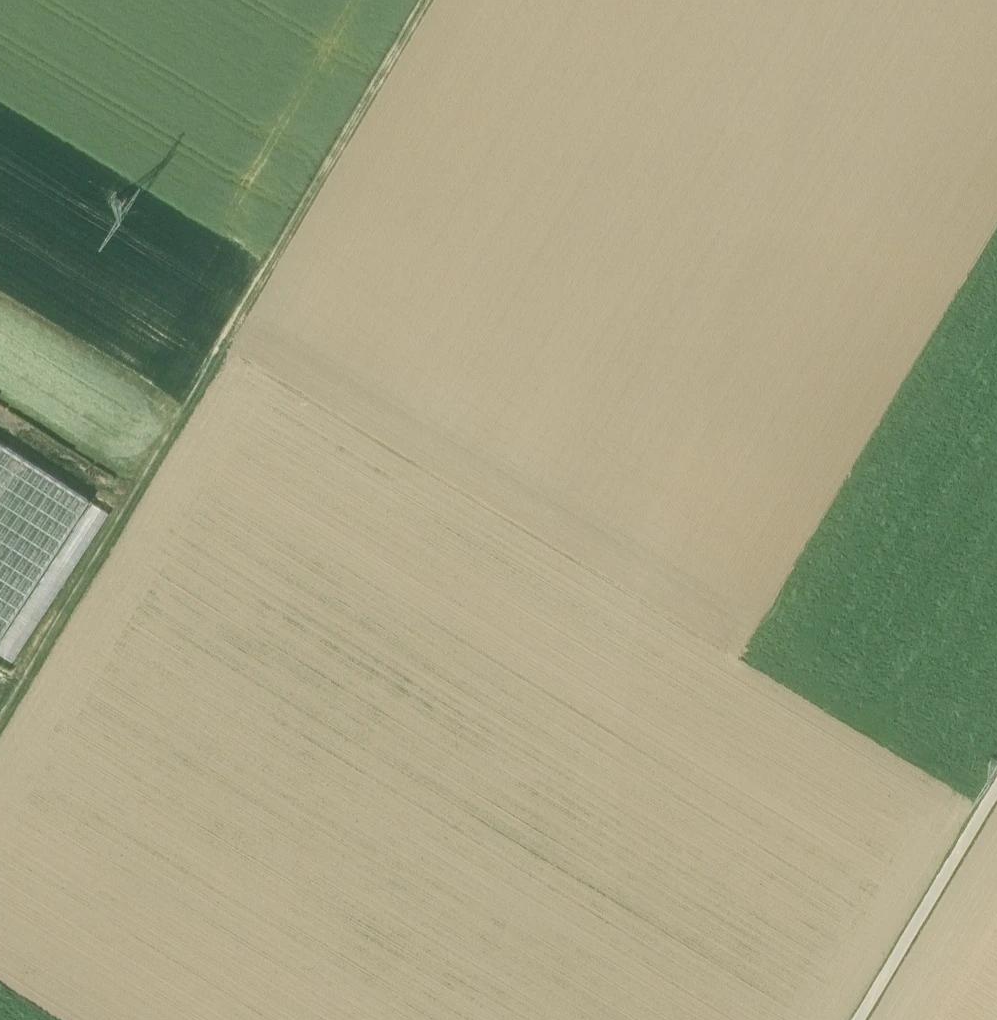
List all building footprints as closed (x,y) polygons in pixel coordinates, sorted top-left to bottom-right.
[(88,500),(0,444),(0,636),(88,500)] [(50,563),(67,574),(108,514),(92,503),(50,563)]
